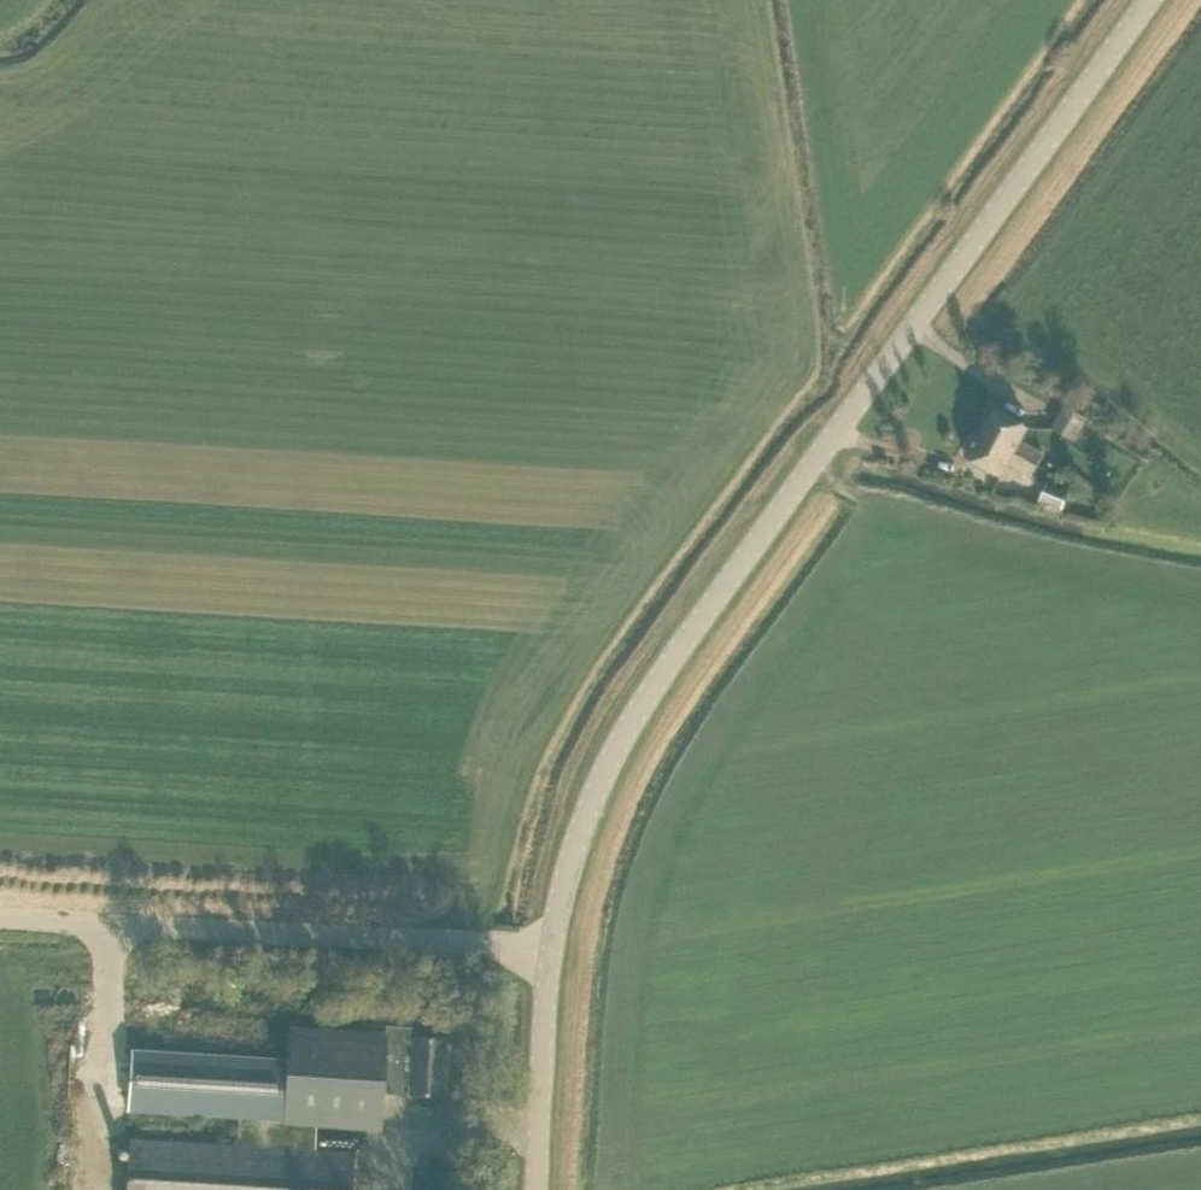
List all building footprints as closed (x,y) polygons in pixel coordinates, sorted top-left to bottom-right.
[(1051,430),(1076,442),(1088,419),(1063,407),(1051,430)] [(995,410),(980,437),(1036,468),(1044,455),(1021,442),(1028,429),(995,410)] [(1031,478),(1036,468),(980,437),(968,459),(1002,478),(1009,466),(1031,478)] [(1041,502),(1063,511),(1070,495),(1048,486),(1041,502)] [(129,1139),(126,1189),(352,1189),(354,1152),(314,1150),(316,1126),(381,1130),(383,1094),(401,1095),(401,1086),(402,1074),(410,1075),(409,1086),(409,1096),(442,1098),(445,1039),(415,1037),(416,1029),(388,1028),(387,1034),(289,1028),(287,1061),(131,1052),(128,1111),(236,1118),(234,1145),(129,1139)]
